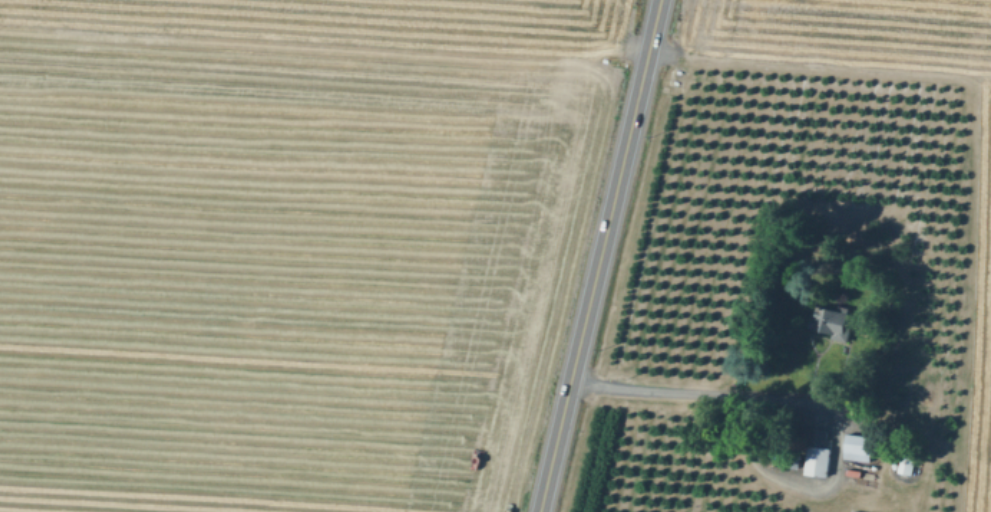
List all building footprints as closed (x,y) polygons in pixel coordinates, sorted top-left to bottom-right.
[(826,306),(842,310),(843,306),(854,310),(850,326),(853,327),(849,343),(835,340),(837,332),(833,331),(832,334),(820,330),(826,306)] [(833,439),(828,477),(804,475),(810,428),(829,430),(828,439),(833,439)] [(874,438),(870,461),(843,458),(846,434),(874,438)] [(915,454),(911,475),(898,473),(901,451),(915,454)]
